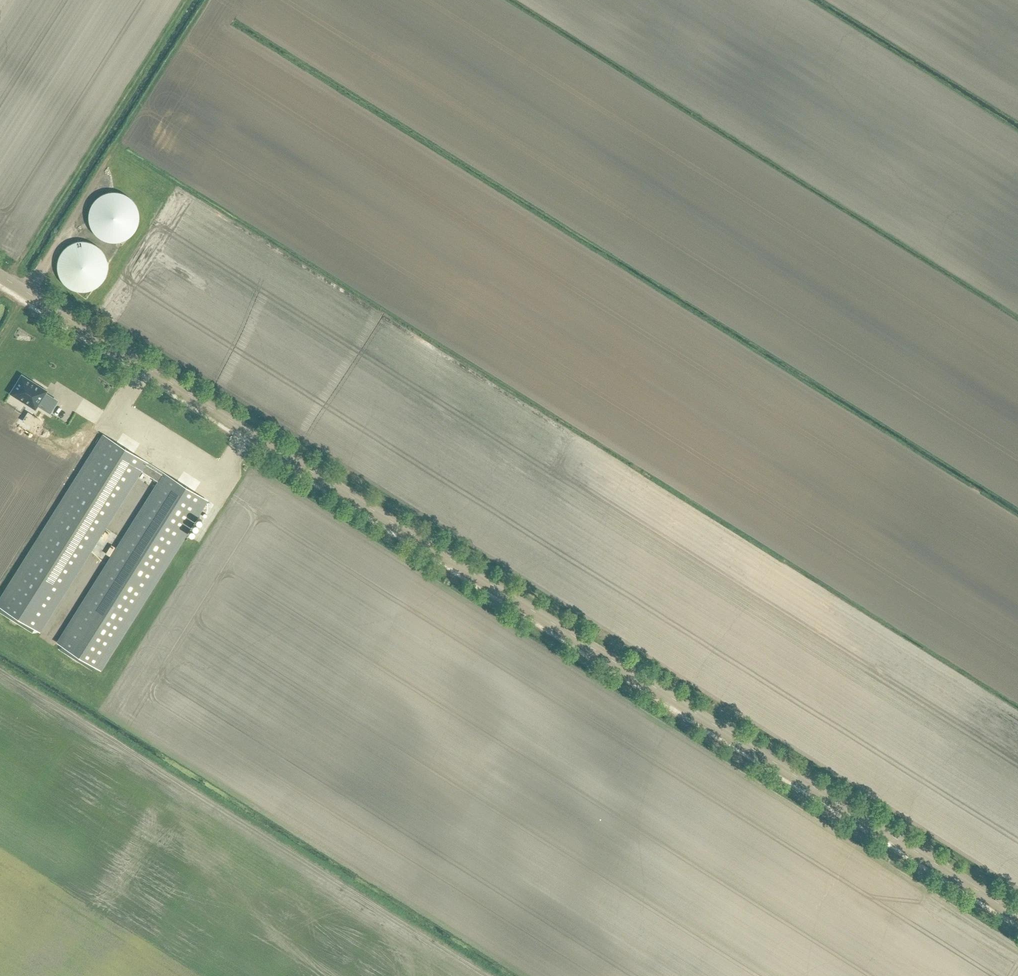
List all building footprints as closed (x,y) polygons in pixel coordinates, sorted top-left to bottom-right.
[(137,227),(139,218),(138,210),(136,206),(131,199),(124,194),(120,193),(113,192),(105,194),(97,198),(92,205),(90,209),(89,217),(90,226),(94,233),(98,236),(105,241),(113,242),(122,241),(129,237),(132,234),(137,227)] [(82,291),(86,291),(94,288),(101,283),(106,276),(107,272),(107,268),(106,259),(102,251),(100,248),(92,243),(88,242),(81,241),(73,243),(66,248),(60,254),(59,258),(57,267),(58,274),(61,279),(66,285),(73,290),(82,291)] [(57,400),(44,392),(46,390),(22,376),(11,393),(25,402),(28,398),(50,412),(57,400)] [(0,598),(0,606),(40,631),(141,470),(159,481),(57,642),(100,669),(207,500),(103,434),(0,598)]
